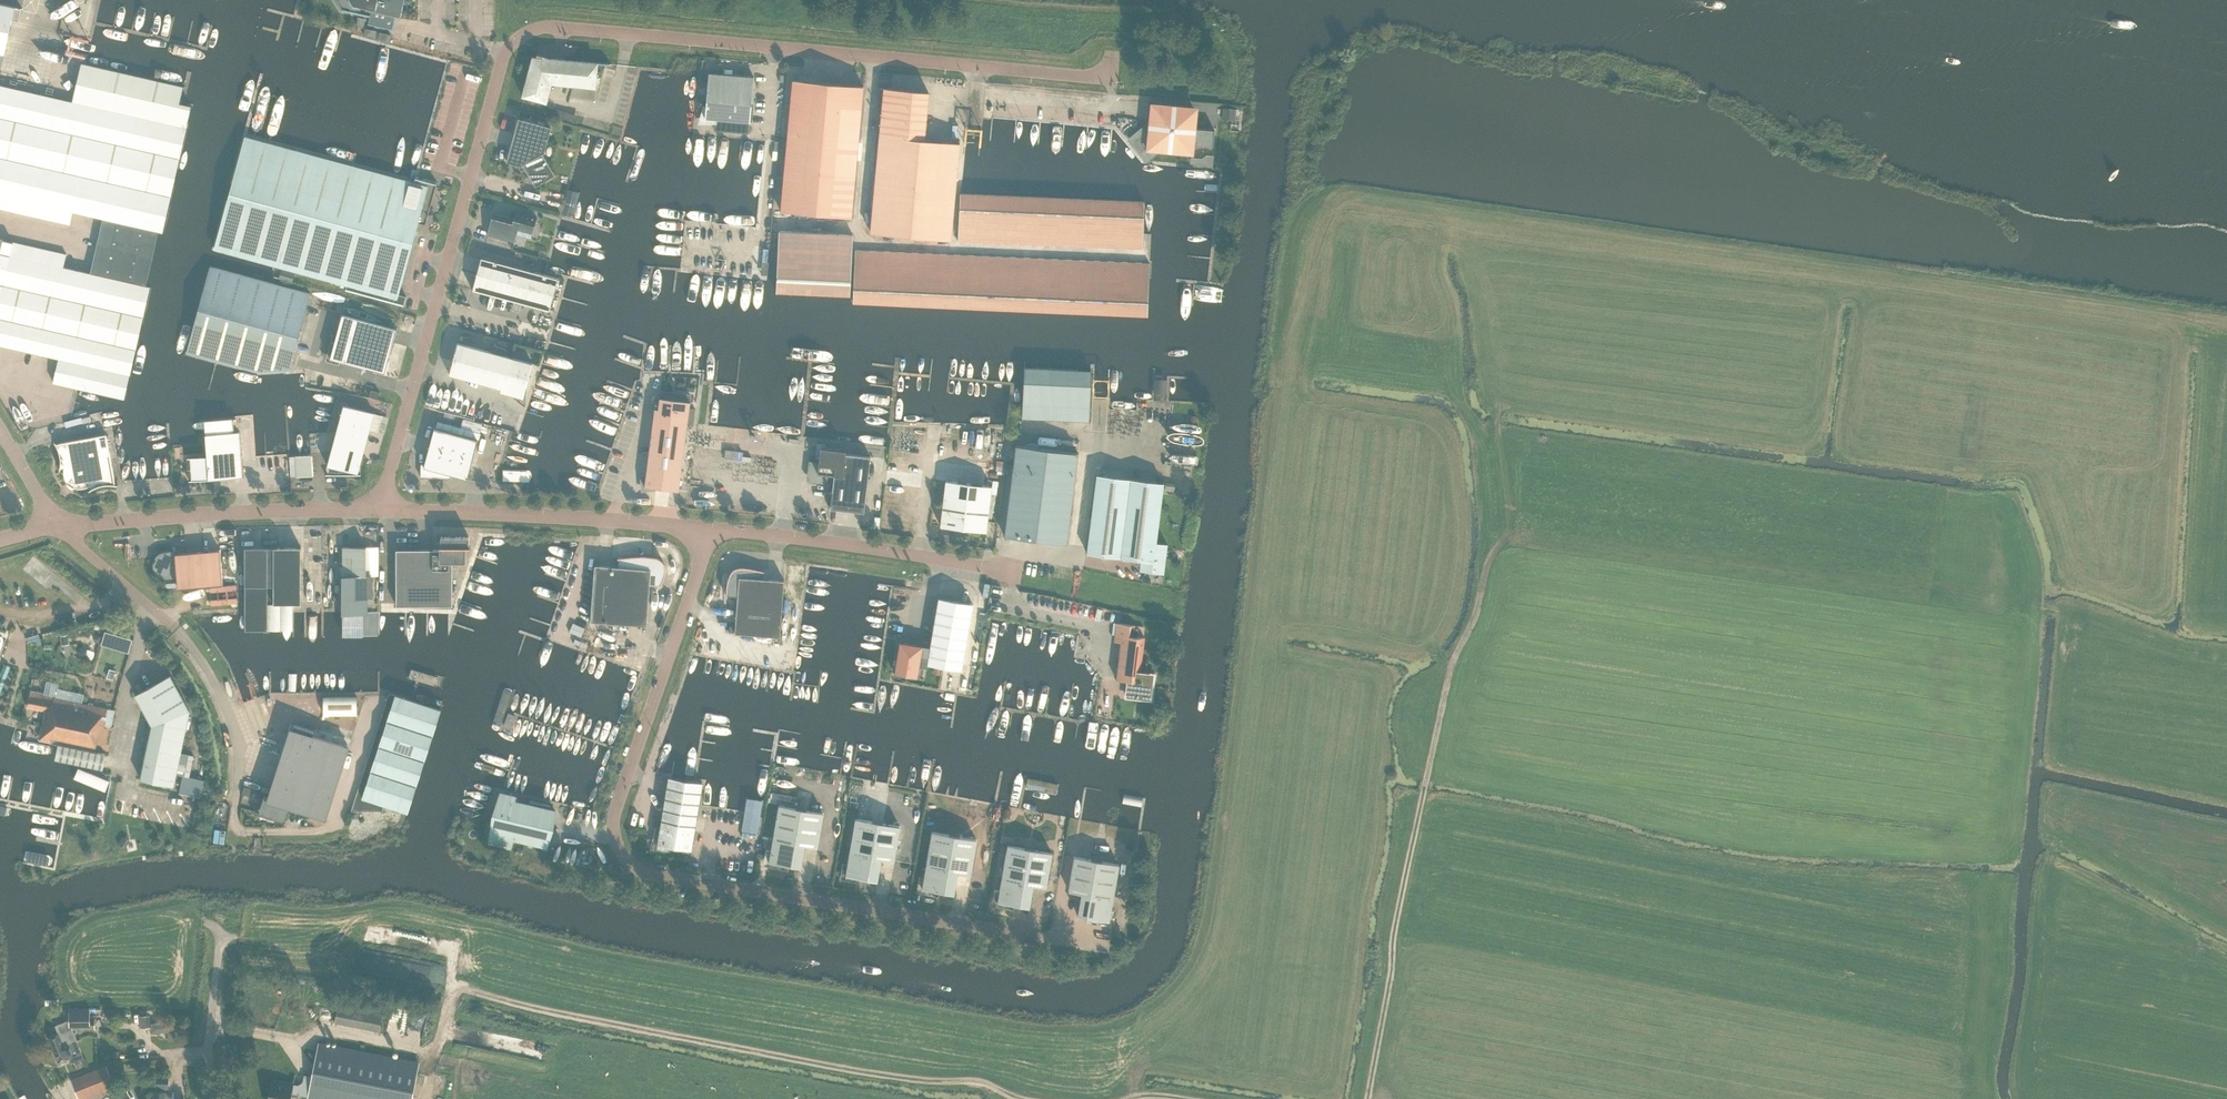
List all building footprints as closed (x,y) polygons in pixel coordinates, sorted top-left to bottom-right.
[(336,0),(341,7),(342,9),(344,9),(344,10),(370,15),(368,23),(392,29),(395,16),(400,17),(404,0),(336,0)] [(4,54),(15,7),(0,3),(0,53),(4,54)] [(549,58),(542,56),(542,55),(537,54),(536,57),(533,57),(531,64),(522,96),(524,97),(521,110),(547,117),(551,104),(546,103),(550,88),(552,88),(553,87),(554,86),(555,85),(556,84),(595,88),(596,76),(598,76),(600,76),(602,74),(602,73),(601,71),(599,70),(597,70),(597,63),(612,65),(612,64),(552,58),(552,59),(549,58)] [(179,103),(183,86),(82,63),(73,102),(186,128),(191,106),(179,103)] [(750,122),(754,77),(709,73),(705,118),(750,122)] [(851,217),(863,86),(792,80),(780,210),(851,217)] [(0,85),(0,208),(70,224),(73,211),(103,218),(90,273),(63,267),(66,254),(2,239),(0,249),(0,345),(58,358),(53,382),(69,386),(77,388),(124,398),(130,375),(186,128),(73,102),(0,85)] [(950,240),(959,143),(924,140),(928,92),(916,91),(878,88),(883,89),(870,232),(950,240)] [(1192,108),(1155,105),(1151,108),(1150,122),(1131,137),(1131,142),(1144,158),(1149,158),(1159,150),(1191,153),(1191,161),(1211,163),(1214,130),(1194,128),(1196,112),(1192,108)] [(1231,108),(1222,108),(1221,119),(1231,120),(1231,108)] [(551,174),(540,154),(544,152),(551,127),(518,118),(506,161),(521,166),(525,163),(536,183),(551,174)] [(230,192),(412,242),(417,222),(425,225),(428,213),(431,214),(432,209),(430,208),(437,182),(416,176),(414,182),(245,136),(230,192)] [(398,294),(412,242),(230,192),(214,249),(274,266),(347,285),(345,291),(403,307),(406,296),(398,294)] [(960,193),(958,241),(1142,249),(1144,204),(1144,201),(960,193)] [(532,232),(537,217),(515,211),(513,219),(493,213),(487,234),(514,242),(518,228),(532,232)] [(778,247),(776,292),(850,295),(851,264),(853,234),(779,231),(778,247)] [(854,264),(853,302),(1147,316),(1149,278),(1149,263),(855,250),(854,264)] [(555,289),(558,278),(534,272),(480,257),(472,289),(526,304),(545,309),(550,288),(555,289)] [(310,292),(211,266),(188,352),(258,372),(289,370),(310,292)] [(385,372),(396,329),(342,314),(330,358),(385,372)] [(532,363),(458,343),(449,374),(501,388),(500,392),(523,398),(532,363)] [(1022,405),(1022,418),(1088,421),(1091,370),(1024,367),(1022,405)] [(378,399),(379,392),(371,390),(369,396),(378,399)] [(653,422),(687,426),(690,402),(659,398),(658,409),(654,408),(653,422)] [(384,434),(389,417),(343,404),(339,422),(327,465),(331,466),(331,474),(325,474),(325,475),(360,475),(360,474),(359,474),(359,467),(369,430),(384,434)] [(679,491),(687,426),(653,422),(644,486),(679,491)] [(467,479),(478,440),(434,428),(424,464),(421,464),(420,477),(450,478),(450,474),(467,479)] [(189,480),(242,477),(239,432),(205,434),(207,456),(187,457),(189,480)] [(115,484),(106,434),(56,443),(55,442),(54,442),(56,444),(57,446),(57,447),(58,449),(59,451),(59,452),(60,453),(60,455),(60,456),(60,459),(61,460),(61,462),(60,464),(60,466),(60,469),(60,470),(61,468),(64,468),(64,469),(64,471),(64,472),(64,473),(64,475),(64,476),(64,477),(65,478),(65,479),(66,480),(67,482),(68,483),(69,484),(70,485),(72,487),(75,487),(76,488),(77,488),(80,488),(82,488),(84,488),(85,488),(86,487),(87,487),(88,486),(90,485),(90,489),(89,490),(90,490),(92,488),(95,487),(97,486),(100,486),(103,485),(106,484),(108,484),(111,484),(114,485),(117,485),(115,484)] [(1077,453),(1016,446),(1004,535),(1066,543),(1077,453)] [(809,462),(807,475),(812,482),(826,483),(826,484),(827,484),(828,474),(834,475),(830,508),(864,512),(870,457),(838,453),(838,449),(820,447),(818,462),(809,461),(809,462)] [(290,477),(313,476),(311,455),(289,456),(290,477)] [(1126,558),(1135,480),(1096,475),(1086,553),(1126,558)] [(991,486),(945,480),(940,526),(986,532),(991,486)] [(1135,480),(1126,558),(1145,560),(1144,570),(1163,573),(1167,544),(1156,543),(1163,483),(1135,480)] [(469,546),(469,537),(441,537),(441,546),(439,546),(439,547),(441,547),(441,549),(396,550),(396,606),(452,606),(452,561),(465,561),(465,547),(470,547),(470,546),(469,546)] [(301,604),(301,547),(245,547),(245,585),(245,614),(245,630),(267,630),(267,604),(292,604),(301,604)] [(343,612),(343,635),(363,635),(363,612),(363,600),(366,600),(367,598),(372,598),(371,576),(366,576),(366,547),(342,547),(343,583),(343,612)] [(223,584),(220,550),(170,554),(170,552),(166,552),(164,552),(163,553),(161,554),(160,554),(158,556),(157,557),(155,559),(155,561),(154,563),(154,565),(154,567),(155,569),(155,570),(156,572),(158,574),(160,575),(161,576),(163,577),(165,578),(166,578),(167,578),(177,577),(178,588),(223,584)] [(595,565),(590,621),(646,625),(649,585),(660,586),(664,577),(665,575),(665,574),(665,573),(666,572),(666,571),(666,568),(665,567),(665,566),(665,565),(664,564),(664,563),(663,562),(663,561),(662,561),(661,560),(661,559),(660,559),(659,558),(658,558),(658,557),(657,557),(655,557),(655,556),(653,556),(651,556),(645,556),(640,556),(635,556),(631,556),(626,557),(618,558),(617,567),(595,565)] [(737,605),(782,608),(784,580),(763,578),(763,571),(760,570),(757,569),(754,569),(751,568),(744,567),(741,567),(740,567),(739,568),(737,569),(736,570),(734,571),(733,572),(732,573),(731,574),(730,575),(729,576),(728,578),(728,579),(727,581),(726,582),(726,584),(726,586),(725,586),(725,589),(725,591),(725,593),(726,595),(726,596),(726,597),(737,598),(737,605)] [(930,647),(928,658),(927,664),(961,670),(972,603),(938,598),(930,647)] [(780,636),(782,608),(737,605),(735,633),(780,636)] [(1116,623),(1115,635),(1121,636),(1116,679),(1127,681),(1125,694),(1147,697),(1150,674),(1140,673),(1144,638),(1134,636),(1135,625),(1116,623)] [(25,646),(35,643),(32,632),(22,635),(25,646)] [(62,645),(69,644),(68,634),(60,635),(62,645)] [(928,658),(930,647),(922,646),(922,645),(899,642),(894,673),(917,677),(918,668),(919,668),(920,657),(928,658)] [(174,787),(190,710),(169,674),(134,694),(152,725),(140,780),(174,787)] [(104,726),(108,709),(54,698),(55,696),(31,691),(27,707),(45,710),(39,740),(95,751),(94,750),(100,725),(104,726)] [(407,812),(440,709),(413,701),(389,693),(351,811),(382,811),(384,805),(407,812)] [(323,697),(323,715),(357,715),(357,697),(323,697)] [(326,819),(349,747),(313,735),(314,731),(293,724),(290,735),(292,736),(273,798),(264,795),(258,813),(285,821),(290,807),(326,819)] [(183,747),(178,769),(191,771),(195,750),(183,747)] [(183,772),(182,791),(203,792),(204,772),(183,772)] [(672,777),(668,777),(663,810),(650,807),(648,819),(661,821),(659,834),(657,844),(674,846),(677,846),(676,853),(701,857),(704,841),(693,839),(702,782),(684,779),(672,777)] [(509,846),(511,837),(519,802),(512,800),(513,795),(501,792),(489,841),(509,846)] [(763,800),(747,798),(745,811),(741,830),(757,833),(763,800)] [(519,802),(511,837),(546,845),(555,810),(519,802)] [(801,809),(779,805),(773,839),(772,838),(769,861),(791,865),(801,809)] [(801,809),(791,865),(800,867),(804,844),(817,846),(823,813),(801,809)] [(867,878),(877,822),(855,819),(849,852),(845,875),(867,878)] [(877,822),(867,878),(877,880),(881,858),(894,860),(900,826),(877,822)] [(944,892),(954,836),(932,832),(926,865),(922,888),(944,892)] [(954,836),(944,892),(954,893),(958,871),(970,873),(976,840),(954,836)] [(1020,905),(1029,849),(1007,845),(1001,878),(997,901),(1020,905)] [(1029,849),(1020,905),(1029,907),(1033,884),(1046,886),(1052,853),(1029,849)] [(1087,917),(1097,861),(1074,857),(1068,890),(1081,892),(1077,915),(1087,917)] [(1097,861),(1087,917),(1109,921),(1113,898),(1119,865),(1097,861)] [(379,1030),(385,1004),(340,995),(334,1022),(379,1030)] [(53,1050),(77,1040),(72,1029),(95,1029),(95,1019),(90,1019),(90,1008),(69,1008),(69,1019),(68,1019),(68,1020),(55,1025),(58,1032),(48,1036),(53,1050)] [(140,1029),(149,1028),(148,1016),(139,1016),(140,1029)] [(77,1040),(53,1050),(58,1063),(69,1059),(71,1063),(84,1058),(77,1040)] [(418,1062),(319,1043),(313,1077),(304,1075),(300,1086),(293,1084),(293,1083),(272,1079),(268,1098),(290,1098),(291,1093),(309,1096),(308,1098),(311,1098),(411,1098),(418,1062)] [(115,1087),(106,1065),(71,1079),(79,1098),(84,1098),(115,1087)] [(168,1086),(169,1077),(155,1077),(155,1086),(168,1086)] [(166,1091),(154,1091),(154,1098),(165,1098),(166,1091)]
